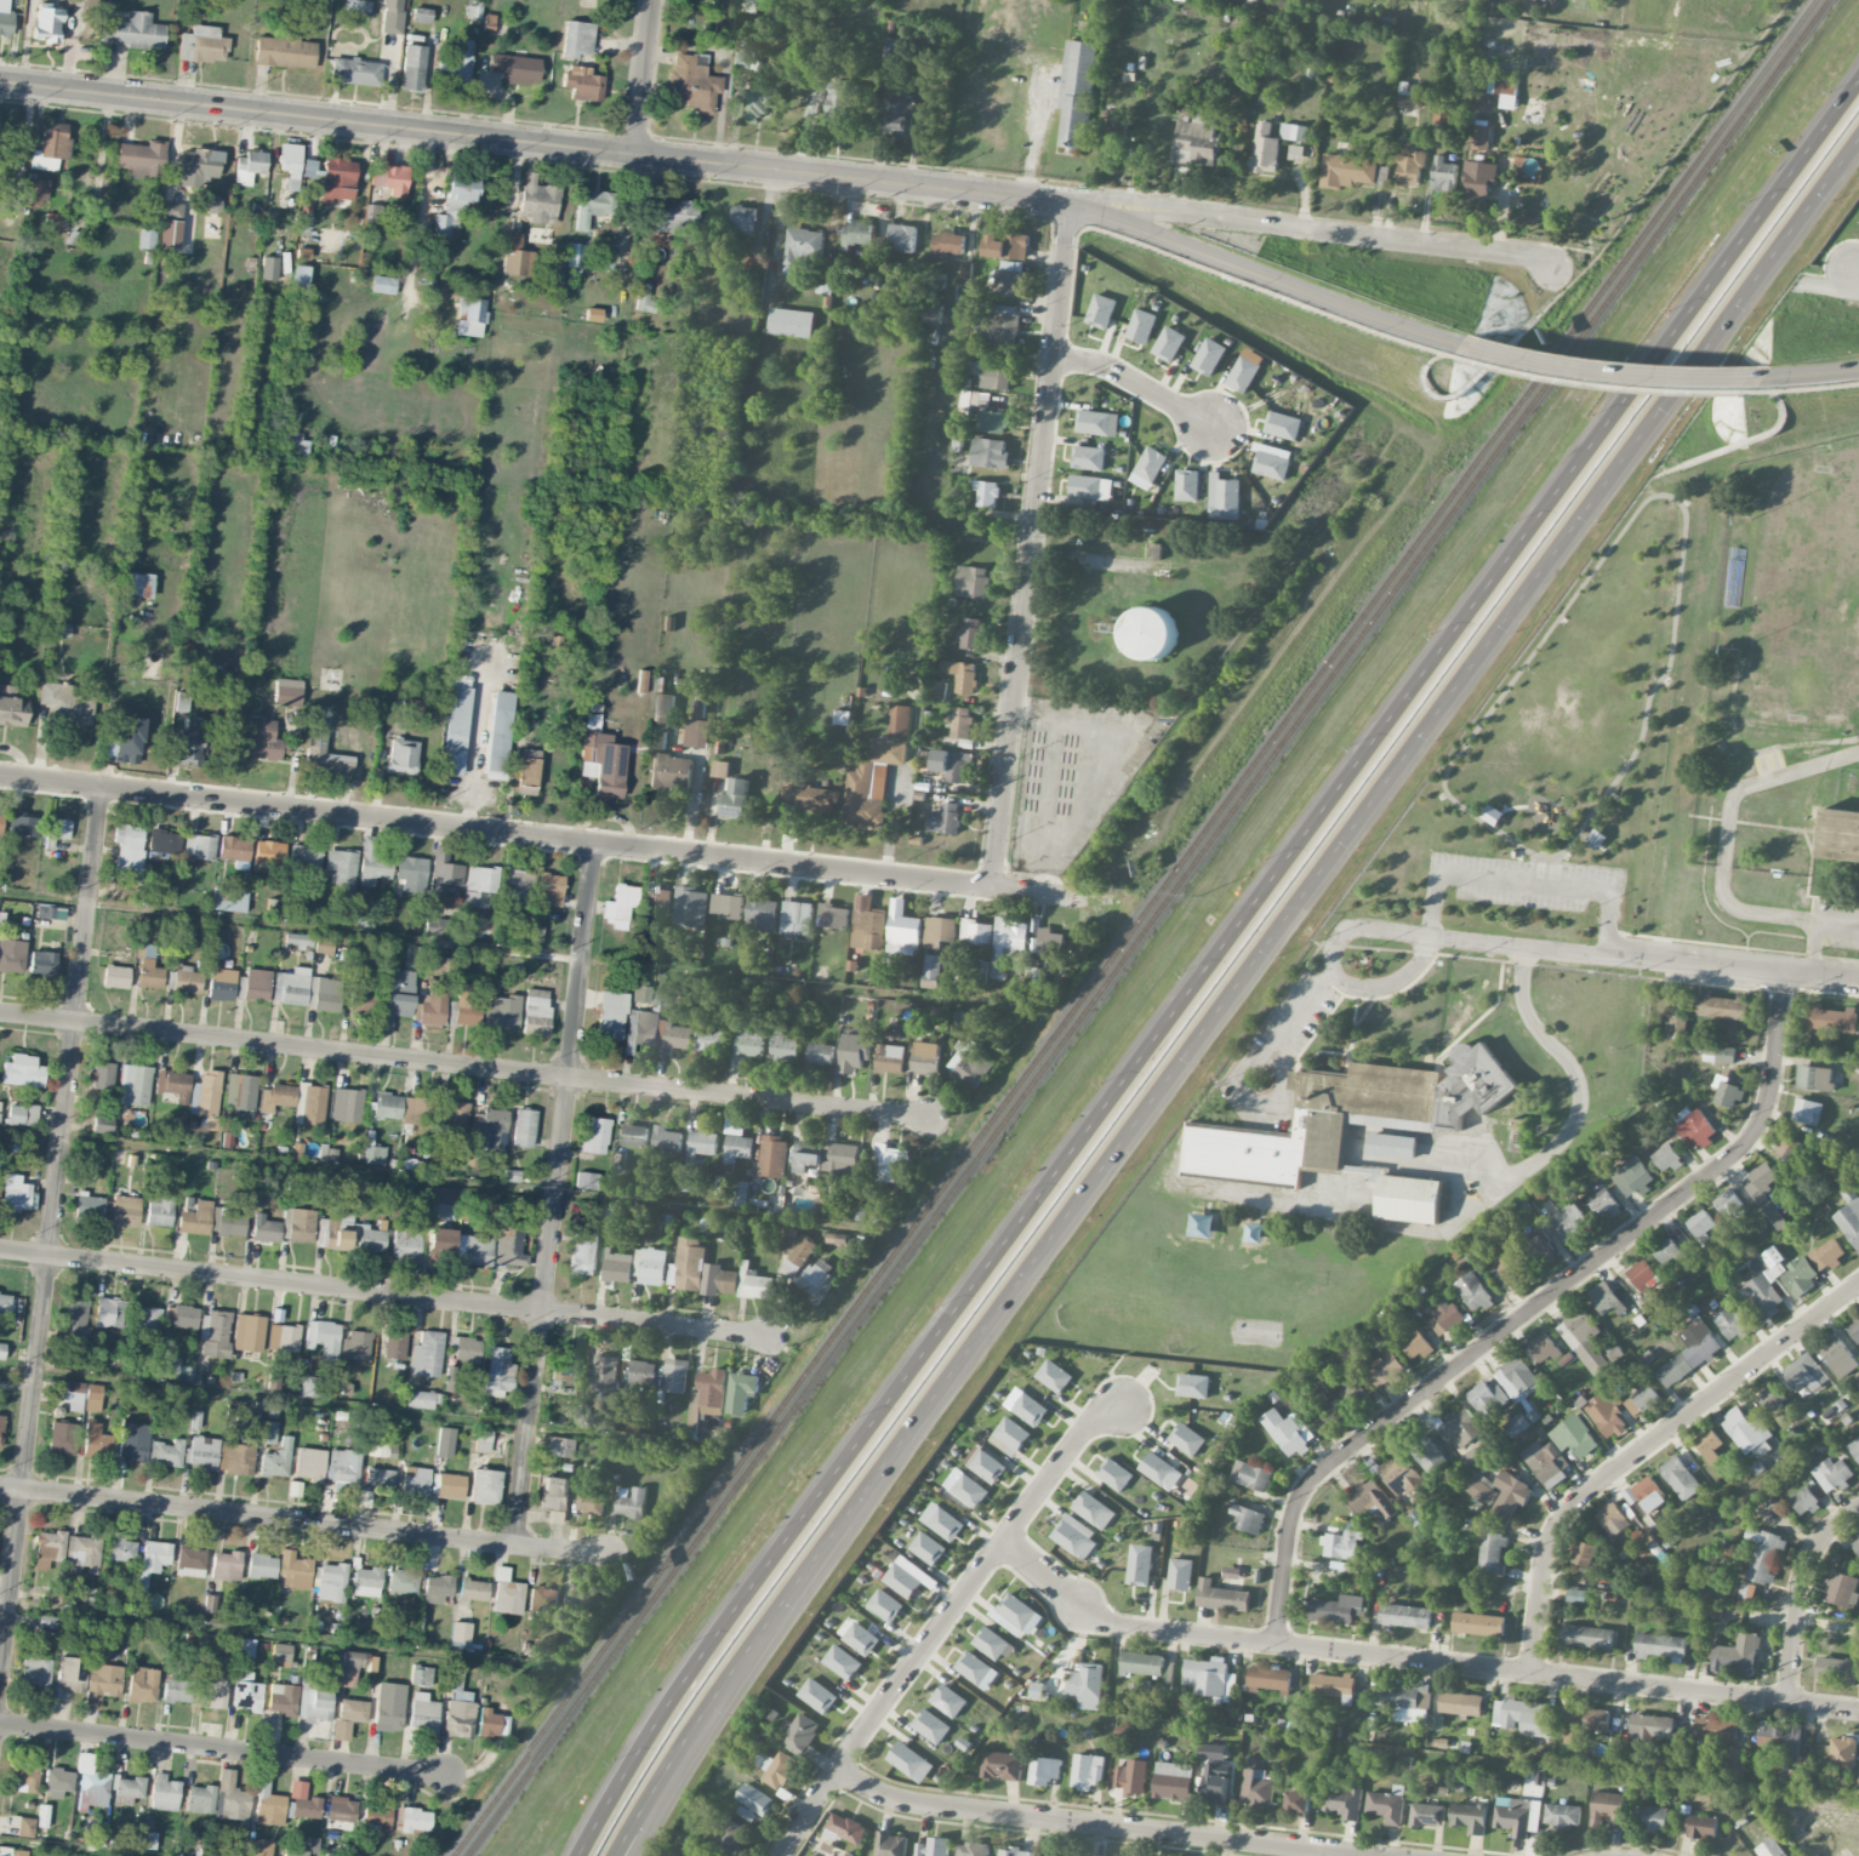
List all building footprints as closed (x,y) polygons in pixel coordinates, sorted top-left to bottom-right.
[(369,12),(369,0),(345,0),(344,11),(369,12)] [(400,35),(403,0),(383,0),(380,33),(400,35)] [(34,40),(59,42),(61,7),(36,5),(34,40)] [(430,24),(432,9),(413,7),(411,22),(430,24)] [(0,11),(0,36),(12,36),(13,11),(0,11)] [(150,12),(127,11),(127,21),(102,19),(101,44),(163,47),(165,24),(150,23),(150,12)] [(713,40),(734,41),(735,17),(714,16),(713,40)] [(577,58),(578,53),(593,54),(596,23),(565,20),(561,57),(577,58)] [(219,26),(191,24),(190,33),(180,32),(177,59),(225,63),(227,38),(218,37),(219,26)] [(257,36),(254,64),(313,70),(316,43),(298,41),(299,34),(283,32),(282,38),(257,36)] [(468,81),(473,39),(450,37),(447,58),(439,57),(438,68),(450,70),(449,79),(468,81)] [(733,67),(759,68),(760,55),(752,55),(752,39),(742,39),(741,51),(734,50),(733,67)] [(1086,149),(1098,44),(1067,40),(1059,109),(1064,110),(1060,149),(1076,150),(1077,148),(1086,149)] [(426,47),(404,44),(399,88),(420,91),(426,47)] [(487,71),(500,72),(499,81),(537,85),(540,58),(489,53),(487,71)] [(666,103),(696,106),(696,113),(714,115),(718,76),(705,75),(706,66),(693,65),(694,55),(671,53),(666,103)] [(332,58),(331,82),(379,85),(380,61),(332,58)] [(601,101),(602,75),(589,74),(590,67),(565,65),(563,87),(571,87),(570,99),(601,101)] [(1501,95),(1501,109),(1517,109),(1518,77),(1489,76),(1488,94),(1501,95)] [(827,126),(849,127),(850,99),(859,100),(860,82),(829,81),(827,126)] [(746,85),(745,119),(765,120),(765,107),(775,108),(775,86),(746,85)] [(1399,92),(1397,107),(1420,109),(1422,95),(1399,92)] [(886,137),(913,138),(914,99),(888,98),(886,137)] [(1100,121),(1105,145),(1130,140),(1125,116),(1100,121)] [(1174,164),(1216,166),(1217,138),(1212,137),(1213,117),(1193,116),(1192,122),(1176,121),(1174,164)] [(1271,121),(1257,121),(1255,161),(1249,161),(1248,172),(1278,173),(1279,139),(1271,138),(1271,121)] [(57,170),(57,159),(67,160),(69,124),(42,122),(40,150),(31,150),(30,169),(57,170)] [(1280,139),(1306,142),(1308,127),(1282,123),(1280,139)] [(1490,150),(1491,126),(1474,125),(1473,149),(1490,150)] [(1416,139),(1400,138),(1398,186),(1419,188),(1419,169),(1425,169),(1426,151),(1415,151),(1416,139)] [(116,167),(126,168),(125,177),(163,179),(165,143),(147,142),(147,145),(117,143),(116,167)] [(180,149),(180,183),(204,183),(204,177),(220,177),(220,150),(180,149)] [(266,151),(244,150),(244,156),(235,156),(234,184),(251,185),(252,173),(265,174),(266,151)] [(1374,184),(1378,160),(1325,153),(1321,185),(1352,190),(1353,182),(1374,184)] [(300,155),(279,154),(278,175),(299,176),(300,155)] [(1458,165),(1444,164),(1445,156),(1434,155),(1432,190),(1456,192),(1458,165)] [(319,202),(331,204),(331,197),(352,200),(356,161),(325,157),(319,202)] [(302,176),(315,177),(315,160),(303,160),(302,176)] [(1497,164),(1467,161),(1463,197),(1493,200),(1497,164)] [(406,197),(407,166),(382,165),(382,170),(370,169),(370,186),(390,186),(389,197),(406,197)] [(555,224),(557,186),(534,185),(535,172),(522,172),(519,215),(530,215),(529,223),(555,224)] [(432,238),(458,239),(459,216),(464,216),(465,202),(476,202),(477,177),(447,176),(445,213),(434,213),(432,238)] [(26,202),(48,203),(49,179),(26,179),(26,202)] [(586,232),(588,213),(608,216),(611,192),(588,190),(588,196),(578,195),(574,231),(586,232)] [(205,213),(221,212),(220,195),(204,196),(205,213)] [(694,210),(684,210),(684,202),(649,200),(647,232),(694,233),(694,210)] [(179,249),(181,203),(161,202),(159,248),(179,249)] [(379,227),(380,205),(365,204),(364,227),(379,227)] [(732,232),(756,233),(757,207),(733,206),(732,232)] [(66,214),(45,213),(44,229),(65,230),(66,214)] [(845,222),(844,244),(874,245),(875,223),(845,222)] [(914,253),(919,227),(891,223),(887,250),(914,253)] [(137,248),(154,249),(155,230),(138,229),(137,248)] [(785,275),(799,276),(801,258),(822,260),(824,231),(788,229),(785,275)] [(521,232),(505,232),(503,275),(535,276),(536,251),(520,251),(521,232)] [(966,234),(935,232),(933,254),(965,256),(966,234)] [(986,258),(1028,259),(1029,235),(1002,234),(1002,235),(987,234),(986,258)] [(567,267),(583,268),(583,244),(568,243),(567,267)] [(548,284),(560,285),(561,255),(549,255),(548,284)] [(260,280),(276,281),(277,257),(261,256),(260,280)] [(996,295),(1022,295),(1023,262),(998,261),(996,295)] [(306,282),(307,266),(293,265),(292,280),(306,282)] [(818,294),(834,295),(835,266),(819,266),(818,294)] [(634,310),(651,312),(654,284),(638,282),(634,310)] [(1117,300),(1096,293),(1086,323),(1107,330),(1117,300)] [(456,320),(462,321),(461,335),(481,337),(485,299),(458,297),(456,320)] [(943,304),(927,304),(926,325),(942,325),(943,304)] [(980,343),(1018,345),(1019,306),(981,305),(980,343)] [(585,321),(600,322),(601,308),(585,307),(585,321)] [(768,334),(812,338),(815,313),(771,308),(768,334)] [(1147,345),(1157,315),(1136,308),(1126,338),(1147,345)] [(1173,363),(1186,335),(1166,326),(1153,354),(1173,363)] [(1191,367),(1211,378),(1228,348),(1207,337),(1191,367)] [(1246,395),(1261,365),(1242,355),(1226,385),(1246,395)] [(1011,391),(1013,366),(974,364),(973,374),(982,374),(981,389),(1011,391)] [(971,405),(988,407),(990,394),(962,390),(961,399),(972,400),(971,405)] [(1009,413),(980,411),(978,432),(1007,434),(1009,413)] [(1111,435),(1111,412),(1078,411),(1077,434),(1111,435)] [(1264,433),(1297,441),(1302,419),(1270,411),(1264,433)] [(1008,441),(974,438),(972,466),(994,468),(995,463),(1006,464),(1008,441)] [(1253,451),(1257,452),(1253,474),(1286,480),(1292,451),(1254,443),(1253,451)] [(1073,468),(1103,472),(1106,449),(1075,446),(1073,468)] [(1150,491),(1168,456),(1148,446),(1130,481),(1150,491)] [(1176,501),(1199,502),(1200,471),(1177,471),(1176,501)] [(1221,480),(1221,472),(1210,472),(1209,510),(1239,511),(1240,480),(1221,480)] [(1113,478),(1071,476),(1070,499),(1112,501),(1113,478)] [(997,508),(999,482),(978,481),(976,507),(997,508)] [(956,597),(986,599),(988,568),(958,566),(956,597)] [(121,595),(152,598),(154,575),(123,571),(121,595)] [(1128,658),(1176,658),(1176,610),(1128,610),(1128,658)] [(962,639),(961,648),(978,650),(981,620),(962,618),(960,639),(962,639)] [(975,695),(977,664),(942,662),(942,673),(957,674),(956,694),(975,695)] [(442,774),(462,775),(469,676),(449,674),(442,774)] [(300,706),(300,679),(274,679),(274,705),(300,706)] [(947,682),(929,680),(927,700),(945,701),(947,682)] [(93,696),(69,695),(70,684),(39,682),(38,704),(41,705),(40,720),(91,724),(93,696)] [(26,712),(15,711),(16,685),(0,684),(0,724),(25,725),(26,712)] [(503,780),(514,693),(494,690),(483,778),(503,780)] [(669,751),(674,696),(655,694),(652,721),(656,722),(653,749),(669,751)] [(598,733),(600,700),(585,699),(580,775),(595,776),(593,799),(621,801),(624,745),(610,744),(611,734),(598,733)] [(844,825),(883,828),(888,764),(906,766),(910,707),(890,705),(888,743),(871,742),(870,761),(860,761),(859,771),(848,771),(844,825)] [(972,708),(951,707),(949,738),(970,739),(972,708)] [(124,763),(139,764),(141,717),(115,716),(113,752),(125,752),(124,763)] [(707,749),(710,721),(687,719),(685,747),(707,749)] [(241,757),(277,758),(278,753),(287,753),(288,739),(273,739),(274,721),(249,720),(248,730),(242,730),(241,757)] [(352,774),(353,755),(324,754),(326,724),(307,723),(305,772),(352,774)] [(203,735),(194,734),(195,725),(181,724),(177,765),(200,767),(203,735)] [(388,739),(387,773),(415,775),(416,740),(388,739)] [(538,750),(518,749),(516,794),(536,795),(538,750)] [(967,754),(935,749),(932,770),(948,773),(946,781),(962,784),(967,754)] [(694,758),(652,753),(649,786),(690,791),(694,758)] [(712,777),(729,778),(730,762),(713,761),(712,777)] [(748,779),(724,778),(722,818),(746,819),(748,779)] [(959,834),(960,804),(942,803),(942,812),(929,812),(928,833),(959,834)] [(1482,817),(1497,826),(1504,814),(1490,805),(1482,817)] [(1823,809),(1819,862),(1858,865),(1858,812),(1823,809)] [(36,838),(39,816),(10,812),(7,833),(36,838)] [(70,820),(45,818),(44,849),(54,849),(54,839),(69,840),(70,820)] [(140,877),(144,826),(114,824),(113,843),(118,843),(117,859),(129,860),(129,871),(128,871),(127,877),(140,877)] [(181,832),(150,830),(148,851),(179,854),(181,832)] [(185,857),(215,858),(215,835),(185,835),(185,857)] [(218,858),(249,863),(253,840),(222,835),(218,858)] [(359,887),(373,888),(374,877),(390,879),(392,855),(376,854),(378,836),(362,835),(359,887)] [(267,865),(280,866),(283,843),(257,840),(253,871),(266,872),(267,865)] [(289,868),(319,870),(321,848),(291,846),(289,868)] [(430,896),(444,896),(444,885),(462,886),(463,865),(447,864),(447,847),(432,846),(430,896)] [(357,852),(327,849),(325,869),(333,870),(332,884),(342,885),(341,895),(352,896),(357,852)] [(425,892),(426,858),(396,857),(395,880),(402,880),(402,891),(425,892)] [(495,907),(496,867),(466,867),(465,906),(495,907)] [(503,898),(531,899),(533,871),(504,870),(503,898)] [(563,875),(538,873),(535,904),(560,907),(563,875)] [(636,906),(637,886),(614,884),(613,901),(602,900),(601,920),(611,921),(611,929),(626,930),(628,906),(636,906)] [(672,888),(645,887),(644,909),(671,910),(672,888)] [(711,891),(679,887),(673,924),(706,929),(711,891)] [(247,889),(213,888),(212,910),(246,911),(247,889)] [(712,916),(742,919),(745,897),(714,893),(712,916)] [(873,896),(856,894),(851,948),(882,951),(886,913),(872,911),(873,896)] [(779,899),(749,897),(747,930),(778,931),(779,899)] [(920,918),(904,917),(905,899),(891,899),(888,953),(918,955),(920,918)] [(783,934),(812,935),(813,903),(784,902),(783,934)] [(63,927),(65,908),(37,905),(36,918),(51,919),(50,926),(63,927)] [(850,908),(820,905),(818,926),(848,929),(850,908)] [(953,942),(954,919),(925,917),(923,948),(940,949),(940,941),(953,942)] [(991,979),(1000,979),(1002,955),(1025,957),(1027,920),(994,918),(991,979)] [(425,934),(450,935),(451,920),(425,919),(425,934)] [(958,943),(990,947),(993,924),(961,920),(958,943)] [(1064,932),(1037,931),(1036,954),(1063,955),(1064,932)] [(312,947),(313,935),(285,933),(285,946),(312,947)] [(334,937),(315,936),(314,952),(334,953),(334,937)] [(0,939),(0,971),(24,972),(25,940),(0,939)] [(181,947),(171,946),(170,965),(174,965),(173,992),(200,993),(201,972),(190,972),(190,966),(180,965),(181,947)] [(56,952),(30,951),(29,976),(55,978),(56,952)] [(940,956),(923,955),(923,989),(939,989),(940,956)] [(153,958),(139,957),(138,987),(163,988),(163,967),(153,967),(153,958)] [(972,980),(985,982),(987,962),(974,960),(972,980)] [(128,988),(129,966),(103,965),(102,987),(128,988)] [(207,998),(232,1001),(236,969),(210,966),(207,998)] [(272,1002),(305,1005),(309,967),(292,966),(291,974),(275,972),(272,1002)] [(269,970),(245,969),(243,999),(268,1000),(269,970)] [(415,971),(388,969),(387,984),(379,984),(376,1033),(391,1034),(392,1015),(412,1017),(415,971)] [(312,1008),(336,1012),(341,981),(317,977),(312,1008)] [(455,1020),(476,1022),(479,985),(458,983),(455,1020)] [(373,990),(349,989),(348,1011),(372,1012),(373,990)] [(549,990),(525,989),(523,1035),(547,1036),(549,990)] [(1712,998),(1712,991),(1701,990),(1698,1017),(1748,1021),(1750,1001),(1712,998)] [(446,993),(415,992),(413,1017),(422,1017),(421,1028),(444,1029),(446,993)] [(596,1039),(622,1040),(624,992),(598,992),(596,1039)] [(487,995),(485,1028),(518,1029),(520,997),(487,995)] [(1820,1009),(1820,1004),(1808,1003),(1807,1029),(1857,1031),(1858,1011),(1820,1009)] [(660,1012),(626,1011),(626,1043),(659,1044),(660,1012)] [(1668,1038),(1684,1040),(1687,1018),(1671,1015),(1668,1038)] [(765,1025),(749,1024),(750,1018),(738,1018),(736,1057),(763,1058),(765,1025)] [(693,1026),(667,1024),(665,1048),(692,1049),(693,1026)] [(695,1054),(728,1055),(729,1032),(716,1031),(716,1024),(703,1024),(702,1036),(696,1036),(695,1054)] [(872,1037),(844,1033),(839,1073),(859,1076),(861,1060),(869,1061),(872,1037)] [(798,1062),(799,1039),(786,1039),(787,1034),(772,1034),(771,1061),(798,1062)] [(1812,1050),(1832,1051),(1832,1034),(1812,1034),(1812,1050)] [(945,1069),(978,1089),(994,1063),(978,1053),(982,1047),(965,1037),(945,1069)] [(833,1065),(835,1046),(810,1043),(808,1062),(833,1065)] [(941,1043),(913,1043),(913,1075),(940,1076),(941,1043)] [(877,1073),(904,1074),(906,1046),(878,1045),(877,1073)] [(1291,1071),(1289,1091),(1299,1091),(1295,1132),(1188,1124),(1183,1175),(1301,1184),(1302,1167),(1344,1171),(1349,1114),(1396,1118),(1404,1129),(1429,1131),(1430,1124),(1435,1125),(1437,1129),(1464,1131),(1465,1117),(1478,1107),(1484,1115),(1520,1088),(1489,1047),(1464,1045),(1455,1051),(1454,1066),(1448,1070),(1453,1076),(1442,1084),(1443,1071),(1353,1063),(1351,1076),(1291,1071)] [(1735,1065),(1737,1049),(1705,1045),(1703,1061),(1735,1065)] [(44,1066),(35,1065),(35,1055),(10,1054),(10,1062),(2,1062),(1,1084),(43,1087),(44,1066)] [(113,1062),(94,1062),(94,1071),(87,1071),(86,1079),(93,1080),(92,1089),(112,1090),(113,1062)] [(148,1106),(150,1066),(120,1065),(118,1104),(148,1106)] [(1797,1088),(1832,1090),(1833,1068),(1799,1066),(1797,1088)] [(192,1082),(188,1114),(216,1117),(221,1071),(202,1069),(201,1083),(192,1082)] [(176,1093),(176,1104),(188,1104),(189,1072),(156,1071),(156,1092),(176,1093)] [(225,1108),(254,1110),(256,1075),(227,1074),(225,1108)] [(1736,1110),(1744,1089),(1722,1081),(1714,1102),(1736,1110)] [(294,1106),(295,1085),(271,1084),(270,1089),(261,1089),(260,1112),(273,1113),(273,1105),(294,1106)] [(325,1085),(296,1084),(295,1124),(323,1125),(325,1085)] [(359,1123),(363,1091),(334,1087),(330,1119),(359,1123)] [(374,1118),(400,1119),(402,1094),(375,1093),(374,1118)] [(430,1098),(403,1097),(402,1123),(430,1124),(430,1098)] [(1823,1104),(1798,1098),(1793,1120),(1818,1126),(1823,1104)] [(467,1102),(445,1102),(444,1127),(466,1128),(467,1102)] [(8,1104),(7,1124),(36,1126),(37,1105),(8,1104)] [(471,1139),(485,1140),(484,1150),(505,1151),(506,1110),(482,1109),(482,1113),(472,1113),(471,1139)] [(513,1147),(533,1147),(534,1109),(514,1109),(513,1147)] [(1677,1123),(1691,1151),(1718,1138),(1704,1110),(1677,1123)] [(744,1116),(726,1115),(724,1163),(735,1163),(735,1158),(752,1159),(753,1138),(743,1137),(744,1116)] [(92,1133),(112,1134),(113,1117),(93,1116),(92,1133)] [(586,1151),(604,1154),(609,1119),(585,1116),(582,1142),(587,1142),(586,1151)] [(645,1148),(648,1127),(623,1124),(621,1145),(645,1148)] [(654,1151),(681,1152),(682,1132),(666,1132),(667,1125),(654,1125),(654,1151)] [(718,1133),(690,1131),(689,1154),(716,1155),(718,1133)] [(1418,1139),(1371,1132),(1367,1154),(1415,1162),(1418,1139)] [(1796,1175),(1812,1148),(1787,1134),(1776,1152),(1785,1158),(1781,1166),(1796,1175)] [(763,1136),(758,1175),(784,1179),(789,1139),(763,1136)] [(806,1174),(807,1165),(822,1166),(823,1145),(795,1143),(794,1173),(806,1174)] [(887,1149),(887,1143),(876,1143),(875,1183),(909,1184),(910,1150),(887,1149)] [(1683,1161),(1669,1143),(1652,1156),(1665,1175),(1683,1161)] [(859,1145),(825,1144),(824,1174),(858,1176),(859,1145)] [(384,1165),(385,1146),(363,1145),(362,1164),(384,1165)] [(1640,1194),(1656,1182),(1637,1155),(1611,1174),(1628,1198),(1638,1191),(1640,1194)] [(1763,1190),(1780,1178),(1768,1162),(1742,1181),(1778,1231),(1788,1223),(1763,1190)] [(597,1188),(597,1173),(576,1172),(575,1188),(597,1188)] [(2,1209),(33,1210),(34,1184),(20,1183),(20,1174),(3,1174),(2,1209)] [(1439,1225),(1443,1181),(1383,1175),(1378,1218),(1439,1225)] [(732,1205),(746,1206),(749,1182),(736,1180),(732,1205)] [(1858,1253),(1858,1195),(1851,1184),(1841,1192),(1850,1205),(1833,1216),(1858,1253)] [(1714,1201),(1730,1225),(1749,1212),(1733,1188),(1714,1201)] [(1600,1223),(1621,1211),(1609,1190),(1588,1201),(1600,1223)] [(104,1196),(77,1193),(74,1216),(101,1219),(104,1196)] [(174,1196),(149,1194),(146,1225),(171,1227),(174,1196)] [(819,1216),(832,1218),(834,1197),(821,1195),(819,1216)] [(140,1197),(112,1196),(111,1226),(139,1226),(140,1197)] [(179,1211),(176,1232),(208,1235),(212,1201),(195,1199),(194,1212),(179,1211)] [(1590,1225),(1574,1202),(1548,1220),(1564,1243),(1590,1225)] [(621,1228),(623,1209),(607,1208),(606,1227),(621,1228)] [(314,1209),(289,1209),(288,1242),(313,1243),(314,1209)] [(1717,1225),(1705,1209),(1686,1223),(1702,1244),(1711,1237),(1708,1232),(1717,1225)] [(244,1236),(245,1212),(213,1210),(212,1235),(244,1236)] [(279,1242),(280,1221),(264,1221),(264,1213),(253,1213),(252,1241),(279,1242)] [(520,1254),(522,1216),(497,1215),(495,1263),(527,1265),(528,1254),(520,1254)] [(423,1229),(396,1225),(391,1260),(418,1264),(423,1229)] [(384,1252),(387,1229),(359,1226),(357,1249),(384,1252)] [(456,1230),(431,1227),(428,1252),(452,1255),(456,1230)] [(569,1234),(568,1274),(597,1275),(599,1228),(590,1228),(590,1234),(569,1234)] [(350,1230),(334,1229),(334,1238),(325,1237),(324,1249),(350,1250),(350,1230)] [(1557,1250),(1540,1229),(1524,1241),(1541,1262),(1557,1250)] [(827,1243),(846,1244),(847,1235),(828,1234),(827,1243)] [(493,1238),(459,1235),(456,1263),(490,1267),(493,1238)] [(780,1271),(794,1280),(817,1244),(803,1235),(780,1271)] [(1684,1258),(1672,1235),(1652,1246),(1663,1268),(1684,1258)] [(1848,1256),(1834,1236),(1808,1254),(1820,1272),(1830,1265),(1832,1267),(1848,1256)] [(1487,1254),(1513,1291),(1531,1278),(1505,1241),(1487,1254)] [(1770,1269),(1740,1288),(1762,1323),(1779,1312),(1775,1307),(1784,1302),(1771,1282),(1781,1276),(1795,1297),(1821,1280),(1805,1254),(1787,1266),(1775,1246),(1761,1255),(1770,1269)] [(606,1282),(632,1283),(633,1255),(607,1254),(606,1282)] [(817,1306),(837,1281),(828,1274),(834,1267),(820,1256),(794,1288),(817,1306)] [(1643,1294),(1660,1280),(1644,1259),(1627,1273),(1643,1294)] [(773,1299),(774,1275),(749,1274),(750,1260),(741,1260),(739,1297),(773,1299)] [(723,1264),(705,1264),(704,1294),(738,1295),(739,1271),(723,1271),(723,1264)] [(1495,1303),(1475,1270),(1456,1282),(1475,1314),(1495,1303)] [(1623,1306),(1608,1281),(1588,1292),(1603,1317),(1623,1306)] [(11,1293),(0,1292),(0,1315),(8,1316),(11,1293)] [(86,1298),(65,1298),(64,1339),(85,1340),(86,1298)] [(122,1328),(123,1299),(95,1298),(94,1327),(122,1328)] [(1427,1317),(1440,1339),(1468,1323),(1454,1301),(1427,1317)] [(198,1307),(166,1305),(164,1326),(196,1328),(198,1307)] [(1593,1377),(1616,1361),(1611,1355),(1606,1358),(1592,1338),(1601,1332),(1582,1305),(1565,1317),(1568,1321),(1558,1327),(1593,1377)] [(1714,1317),(1730,1343),(1749,1331),(1733,1305),(1714,1317)] [(160,1309),(137,1306),(133,1331),(157,1334),(160,1309)] [(199,1356),(228,1357),(229,1312),(201,1311),(199,1356)] [(264,1316),(235,1315),(233,1350),(262,1351),(264,1316)] [(1856,1323),(1848,1328),(1858,1344),(1858,1316),(1854,1319),(1856,1323)] [(1668,1388),(1723,1349),(1701,1318),(1678,1334),(1688,1349),(1656,1371),(1668,1388)] [(337,1361),(338,1322),(306,1321),(305,1346),(321,1346),(320,1360),(337,1361)] [(298,1326),(269,1324),(267,1351),(297,1352),(298,1326)] [(1416,1363),(1434,1348),(1419,1329),(1401,1344),(1416,1363)] [(370,1332),(344,1330),(341,1358),(367,1361),(370,1332)] [(382,1358),(403,1360),(406,1332),(385,1330),(382,1358)] [(441,1332),(419,1331),(418,1345),(411,1345),(409,1375),(439,1377),(441,1332)] [(1836,1332),(1817,1345),(1840,1379),(1858,1366),(1858,1365),(1836,1332)] [(1561,1351),(1548,1333),(1526,1350),(1540,1368),(1561,1351)] [(480,1338),(449,1337),(448,1360),(479,1361),(480,1338)] [(1377,1364),(1359,1341),(1349,1348),(1380,1390),(1407,1370),(1393,1352),(1377,1364)] [(510,1347),(482,1347),(480,1396),(503,1396),(503,1391),(513,1391),(514,1364),(509,1364),(510,1347)] [(1812,1391),(1828,1382),(1811,1352),(1782,1369),(1796,1393),(1809,1385),(1812,1391)] [(1543,1387),(1522,1355),(1496,1372),(1516,1404),(1543,1387)] [(594,1379),(588,1378),(588,1393),(615,1394),(617,1357),(595,1356),(594,1379)] [(688,1360),(666,1359),(664,1392),(687,1393),(688,1360)] [(1074,1375),(1047,1359),(1036,1379),(1062,1394),(1074,1375)] [(654,1385),(656,1364),(632,1361),(629,1382),(654,1385)] [(455,1392),(459,1367),(446,1365),(442,1390),(455,1392)] [(692,1387),(687,1429),(698,1430),(700,1414),(722,1416),(728,1370),(712,1368),(711,1373),(699,1372),(698,1388),(692,1387)] [(745,1416),(749,1393),(758,1394),(761,1376),(733,1372),(726,1413),(745,1416)] [(1178,1397),(1209,1398),(1210,1376),(1179,1374),(1178,1397)] [(319,1377),(301,1375),(299,1395),(318,1397),(319,1377)] [(1341,1394),(1352,1408),(1370,1393),(1359,1379),(1341,1394)] [(1493,1390),(1485,1380),(1467,1395),(1486,1419),(1511,1399),(1499,1385),(1493,1390)] [(101,1384),(67,1382),(65,1410),(100,1412),(101,1384)] [(1788,1398),(1776,1383),(1758,1396),(1770,1412),(1788,1398)] [(1641,1413),(1661,1397),(1651,1384),(1631,1400),(1641,1413)] [(435,1409),(436,1392),(406,1390),(405,1407),(435,1409)] [(1036,1428),(1049,1410),(1025,1392),(1012,1410),(1036,1428)] [(1326,1428),(1342,1412),(1322,1392),(1314,1400),(1320,1406),(1312,1414),(1326,1428)] [(1610,1441),(1629,1426),(1604,1394),(1585,1409),(1610,1441)] [(1746,1457),(1754,1451),(1759,1459),(1773,1449),(1767,1441),(1773,1436),(1760,1418),(1751,1424),(1737,1404),(1718,1417),(1746,1457)] [(1449,1422),(1442,1427),(1457,1451),(1485,1433),(1468,1406),(1447,1419),(1449,1422)] [(1290,1461),(1312,1446),(1292,1417),(1286,1421),(1277,1408),(1261,1418),(1290,1461)] [(1531,1425),(1522,1412),(1503,1426),(1512,1439),(1531,1425)] [(1571,1446),(1581,1460),(1601,1446),(1577,1414),(1549,1434),(1562,1452),(1571,1446)] [(1019,1452),(1032,1434),(1007,1416),(989,1440),(1006,1452),(1010,1446),(1019,1452)] [(83,1456),(110,1457),(111,1435),(99,1435),(100,1421),(85,1420),(83,1456)] [(276,1421),(260,1420),(259,1443),(275,1443),(276,1421)] [(47,1452),(75,1455),(78,1424),(50,1421),(47,1452)] [(117,1459),(144,1462),(148,1425),(121,1422),(117,1459)] [(1168,1440),(1193,1458),(1206,1440),(1181,1422),(1168,1440)] [(435,1456),(451,1458),(454,1429),(438,1427),(435,1456)] [(1721,1461),(1715,1450),(1723,1445),(1713,1428),(1694,1440),(1711,1467),(1721,1461)] [(474,1451),(489,1452),(490,1430),(475,1430),(474,1451)] [(1449,1461),(1427,1434),(1409,1448),(1431,1475),(1449,1461)] [(289,1436),(278,1436),(278,1454),(260,1453),(260,1476),(288,1477),(289,1436)] [(576,1458),(578,1439),(547,1436),(545,1455),(576,1458)] [(370,1437),(367,1455),(393,1458),(396,1441),(370,1437)] [(150,1441),(147,1463),(180,1467),(183,1439),(172,1438),(171,1444),(150,1441)] [(1848,1445),(1858,1462),(1858,1438),(1848,1445)] [(1544,1448),(1540,1441),(1523,1453),(1548,1491),(1573,1474),(1552,1442),(1544,1448)] [(254,1444),(220,1443),(218,1472),(253,1474),(254,1444)] [(1007,1468),(977,1445),(963,1463),(994,1486),(1007,1468)] [(321,1481),(325,1450),(296,1447),(293,1478),(321,1481)] [(359,1450),(328,1449),(326,1482),(358,1484),(359,1450)] [(1172,1491),(1184,1472),(1150,1452),(1138,1472),(1172,1491)] [(1408,1491),(1412,1497),(1425,1490),(1404,1452),(1380,1465),(1397,1497),(1408,1491)] [(1701,1491),(1680,1454),(1660,1465),(1681,1502),(1701,1491)] [(1840,1454),(1814,1473),(1828,1492),(1837,1485),(1839,1489),(1856,1477),(1840,1454)] [(1096,1475),(1121,1493),(1134,1475),(1110,1457),(1096,1475)] [(1231,1482),(1268,1492),(1274,1470),(1237,1460),(1231,1482)] [(391,1490),(395,1471),(366,1466),(362,1485),(391,1490)] [(428,1495),(429,1467),(403,1466),(402,1493),(428,1495)] [(497,1504),(501,1471),(473,1468),(469,1501),(497,1504)] [(1519,1504),(1525,1507),(1535,1488),(1503,1471),(1495,1486),(1503,1490),(1492,1513),(1509,1523),(1519,1504)] [(464,1475),(436,1473),(435,1497),(463,1499),(464,1475)] [(989,1490),(963,1474),(952,1494),(978,1509),(989,1490)] [(1463,1488),(1488,1508),(1499,1494),(1474,1474),(1463,1488)] [(1640,1500),(1651,1514),(1669,1501),(1649,1475),(1623,1494),(1632,1506),(1640,1500)] [(570,1478),(543,1477),(541,1509),(546,1509),(546,1523),(568,1524),(570,1478)] [(1348,1499),(1359,1514),(1374,1502),(1388,1520),(1399,1511),(1374,1479),(1348,1499)] [(1803,1517),(1821,1504),(1808,1486),(1790,1499),(1803,1517)] [(616,1516),(645,1518),(647,1488),(631,1487),(631,1489),(618,1488),(616,1516)] [(576,1512),(604,1515),(606,1495),(579,1492),(576,1512)] [(1117,1511),(1083,1492),(1072,1511),(1107,1530),(1117,1511)] [(1631,1526),(1616,1502),(1596,1514),(1612,1538),(1631,1526)] [(1234,1527),(1259,1536),(1266,1514),(1233,1503),(1230,1513),(1237,1516),(1234,1527)] [(966,1524),(940,1506),(927,1525),(952,1543),(966,1524)] [(1091,1539),(1096,1531),(1066,1513),(1051,1539),(1086,1561),(1097,1543),(1091,1539)] [(1651,1529),(1665,1550),(1680,1539),(1667,1519),(1651,1529)] [(1758,1543),(1747,1579),(1772,1587),(1775,1576),(1770,1574),(1778,1549),(1784,1551),(1787,1539),(1748,1527),(1745,1538),(1758,1543)] [(1357,1559),(1360,1531),(1344,1530),(1344,1535),(1322,1533),(1321,1546),(1326,1546),(1325,1557),(1357,1559)] [(46,1560),(63,1561),(65,1532),(36,1531),(34,1570),(46,1570),(46,1560)] [(947,1548),(922,1531),(909,1549),(935,1567),(947,1548)] [(1480,1574),(1502,1575),(1503,1549),(1508,1549),(1508,1535),(1482,1534),(1480,1574)] [(99,1566),(100,1537),(67,1536),(66,1560),(78,1560),(78,1566),(99,1566)] [(135,1540),(107,1538),(106,1559),(134,1561),(135,1540)] [(1571,1563),(1591,1568),(1597,1546),(1578,1540),(1571,1563)] [(171,1542),(142,1541),(140,1575),(134,1574),(132,1609),(145,1609),(147,1572),(159,1573),(159,1564),(170,1564),(171,1542)] [(203,1577),(205,1548),(177,1547),(176,1575),(203,1577)] [(309,1589),(312,1559),(293,1558),(294,1550),(281,1548),(278,1587),(309,1589)] [(240,1579),(241,1552),(213,1551),(212,1579),(240,1579)] [(275,1578),(276,1555),(248,1554),(248,1577),(275,1578)] [(1154,1557),(1131,1554),(1127,1584),(1150,1587),(1154,1557)] [(931,1578),(903,1555),(883,1579),(911,1602),(931,1578)] [(1168,1589),(1190,1592),(1194,1560),(1171,1558),(1168,1589)] [(319,1563),(317,1600),(345,1601),(347,1564),(319,1563)] [(522,1614),(523,1583),(507,1582),(508,1567),(495,1566),(493,1612),(522,1614)] [(353,1595),(380,1597),(382,1568),(354,1567),(353,1595)] [(1858,1598),(1858,1593),(1856,1592),(1858,1582),(1858,1578),(1833,1570),(1830,1579),(1825,1578),(1822,1587),(1829,1589),(1825,1600),(1855,1610),(1858,1598)] [(416,1593),(417,1572),(389,1571),(388,1592),(416,1593)] [(443,1596),(451,1596),(452,1576),(425,1575),(423,1602),(442,1603),(443,1596)] [(1212,1587),(1213,1578),(1201,1577),(1197,1606),(1249,1612),(1251,1592),(1212,1587)] [(488,1581),(461,1578),(458,1598),(486,1601),(488,1581)] [(530,1587),(529,1610),(558,1611),(559,1588),(530,1587)] [(565,1612),(595,1613),(595,1588),(578,1587),(578,1591),(566,1591),(565,1612)] [(867,1606),(893,1624),(905,1606),(880,1588),(867,1606)] [(1566,1602),(1585,1605),(1587,1591),(1568,1588),(1566,1602)] [(1005,1616),(1000,1623),(1024,1641),(1043,1615),(1010,1592),(997,1610),(1005,1616)] [(1312,1600),(1311,1621),(1353,1623),(1353,1615),(1364,1616),(1365,1596),(1341,1595),(1341,1601),(1312,1600)] [(1381,1625),(1431,1628),(1432,1607),(1381,1605),(1381,1625)] [(1505,1635),(1506,1615),(1455,1614),(1454,1634),(1505,1635)] [(471,1623),(452,1621),(449,1642),(469,1644),(471,1623)] [(843,1639),(868,1658),(881,1640),(856,1621),(843,1639)] [(1614,1630),(1564,1624),(1562,1646),(1612,1651),(1614,1630)] [(1014,1646),(985,1625),(972,1643),(1001,1664),(1014,1646)] [(1714,1646),(1713,1672),(1756,1674),(1758,1633),(1739,1633),(1738,1647),(1714,1646)] [(1687,1636),(1637,1634),(1636,1655),(1674,1656),(1673,1663),(1686,1664),(1687,1636)] [(255,1640),(236,1637),(233,1655),(253,1658),(255,1640)] [(292,1645),(272,1643),(270,1665),(289,1668),(292,1645)] [(823,1662),(850,1681),(863,1663),(836,1644),(823,1662)] [(118,1697),(121,1666),(101,1664),(102,1648),(89,1647),(84,1708),(99,1709),(100,1695),(118,1697)] [(993,1666),(966,1650),(955,1670),(982,1685),(993,1666)] [(40,1652),(22,1651),(21,1685),(49,1685),(50,1660),(40,1660),(40,1652)] [(1122,1674),(1164,1675),(1165,1655),(1122,1653),(1122,1674)] [(366,1670),(374,1671),(376,1657),(369,1655),(366,1670)] [(1820,1656),(1816,1680),(1858,1686),(1858,1677),(1858,1662),(1820,1656)] [(85,1658),(58,1657),(57,1689),(84,1690),(85,1658)] [(1195,1697),(1235,1698),(1236,1674),(1227,1673),(1227,1657),(1213,1657),(1213,1661),(1186,1660),(1185,1685),(1196,1686),(1195,1697)] [(444,1736),(472,1738),(474,1702),(470,1701),(471,1692),(461,1691),(463,1664),(447,1662),(445,1690),(447,1690),(444,1736)] [(1103,1664),(1081,1664),(1081,1672),(1069,1672),(1068,1697),(1102,1698),(1103,1664)] [(431,1686),(432,1666),(411,1665),(410,1685),(431,1686)] [(1250,1665),(1247,1691),(1258,1692),(1259,1690),(1290,1693),(1292,1669),(1250,1665)] [(127,1701),(155,1702),(156,1668),(129,1667),(127,1701)] [(1344,1698),(1343,1705),(1352,1706),(1355,1678),(1314,1672),(1312,1694),(1344,1698)] [(227,1676),(200,1674),(199,1689),(192,1689),(191,1707),(225,1709),(227,1676)] [(189,1703),(191,1680),(163,1678),(162,1702),(189,1703)] [(798,1697),(827,1714),(839,1695),(810,1678),(798,1697)] [(260,1713),(262,1683),(234,1681),(233,1706),(246,1707),(246,1713),(260,1713)] [(375,1731),(403,1731),(404,1683),(376,1683),(375,1731)] [(955,1720),(968,1702),(944,1683),(930,1701),(955,1720)] [(268,1713),(296,1714),(297,1685),(269,1684),(268,1713)] [(330,1722),(331,1691),(300,1690),(299,1721),(330,1722)] [(427,1693),(411,1692),(410,1729),(436,1730),(438,1701),(427,1700),(427,1693)] [(1484,1694),(1441,1693),(1440,1713),(1464,1714),(1464,1716),(1483,1717),(1484,1694)] [(338,1719),(365,1722),(367,1702),(340,1699),(338,1719)] [(1552,1738),(1555,1704),(1508,1699),(1507,1702),(1496,1700),(1494,1727),(1519,1730),(1519,1735),(1552,1738)] [(489,1712),(489,1707),(480,1706),(476,1734),(497,1737),(500,1714),(489,1712)] [(1609,1732),(1610,1709),(1568,1707),(1566,1744),(1584,1745),(1585,1730),(1609,1732)] [(953,1727),(924,1708),(912,1727),(940,1746),(953,1727)] [(780,1744),(813,1763),(817,1756),(808,1751),(822,1725),(801,1713),(794,1724),(786,1719),(781,1728),(788,1732),(780,1744)] [(1674,1738),(1674,1717),(1631,1715),(1630,1743),(1652,1744),(1652,1737),(1674,1738)] [(1695,1740),(1738,1740),(1738,1720),(1696,1719),(1695,1740)] [(331,1740),(349,1740),(350,1720),(332,1720),(331,1740)] [(1801,1759),(1802,1727),(1773,1726),(1773,1720),(1760,1720),(1759,1746),(1783,1747),(1783,1758),(1801,1759)] [(1855,1767),(1856,1738),(1831,1737),(1830,1766),(1855,1767)] [(887,1762),(924,1783),(935,1764),(899,1742),(887,1762)] [(768,1772),(762,1780),(781,1792),(799,1762),(781,1751),(775,1760),(768,1755),(760,1767),(768,1772)] [(1021,1781),(1022,1754),(983,1752),(982,1777),(1003,1778),(1003,1780),(1021,1781)] [(1101,1790),(1105,1757),(1075,1754),(1071,1787),(1101,1790)] [(1061,1759),(1031,1757),(1029,1785),(1050,1786),(1050,1779),(1060,1779),(1061,1759)] [(1272,1806),(1273,1781),(1265,1780),(1266,1770),(1256,1770),(1257,1758),(1244,1757),(1242,1805),(1272,1806)] [(1115,1787),(1126,1788),(1126,1793),(1145,1795),(1148,1761),(1129,1759),(1128,1767),(1117,1766),(1115,1787)] [(1192,1799),(1194,1765),(1156,1763),(1155,1797),(1192,1799)] [(1232,1766),(1206,1763),(1202,1802),(1226,1805),(1232,1766)] [(11,1764),(10,1783),(25,1783),(25,1794),(37,1794),(38,1765),(11,1764)] [(62,1791),(72,1792),(74,1769),(46,1768),(45,1798),(61,1799),(62,1791)] [(177,1811),(180,1781),(165,1780),(165,1774),(153,1772),(149,1808),(177,1811)] [(285,1796),(267,1794),(270,1774),(254,1773),(252,1794),(257,1794),(254,1823),(282,1825),(285,1796)] [(144,1778),(116,1777),(115,1796),(143,1798),(144,1778)] [(321,1798),(305,1796),(306,1781),(290,1780),(288,1799),(292,1799),(291,1815),(319,1818),(321,1798)] [(736,1799),(764,1815),(773,1799),(746,1783),(736,1799)] [(213,1813),(214,1786),(187,1785),(186,1812),(213,1813)] [(1393,1793),(1367,1792),(1366,1814),(1386,1815),(1386,1826),(1402,1827),(1404,1785),(1393,1785),(1393,1793)] [(1361,1788),(1324,1787),(1323,1811),(1343,1812),(1343,1820),(1360,1821),(1361,1788)] [(1611,1826),(1621,1828),(1625,1795),(1594,1791),(1590,1825),(1599,1826),(1600,1816),(1612,1817),(1611,1826)] [(1310,1813),(1311,1794),(1288,1792),(1287,1812),(1310,1813)] [(356,1799),(328,1797),(326,1820),(355,1822),(356,1799)] [(1530,1799),(1496,1798),(1495,1828),(1514,1829),(1513,1838),(1529,1839),(1530,1799)] [(1446,1805),(1411,1803),(1410,1826),(1445,1828),(1446,1805)] [(49,1805),(39,1804),(37,1826),(46,1827),(49,1805)] [(1469,1827),(1469,1835),(1486,1835),(1487,1805),(1452,1804),(1452,1827),(1469,1827)] [(1581,1805),(1545,1804),(1545,1826),(1580,1827),(1581,1805)] [(362,1823),(377,1825),(376,1833),(389,1834),(392,1808),(364,1805),(362,1823)] [(737,1814),(753,1821),(757,1812),(742,1805),(737,1814)] [(1666,1831),(1667,1807),(1644,1807),(1643,1830),(1666,1831)] [(401,1832),(429,1833),(430,1809),(402,1808),(401,1832)] [(868,1827),(834,1813),(827,1831),(861,1845),(868,1827)] [(1716,1839),(1718,1819),(1689,1815),(1687,1836),(1716,1839)] [(34,1818),(18,1817),(17,1836),(33,1837),(34,1818)] [(730,1819),(712,1846),(728,1855),(733,1855),(749,1831),(730,1819)] [(879,1833),(876,1855),(905,1855),(908,1837),(879,1833)] [(949,1838),(929,1837),(929,1844),(917,1844),(916,1855),(948,1855),(949,1838)] [(1773,1837),(1757,1849),(1762,1855),(1788,1855),(1773,1837)] [(247,1840),(247,1855),(272,1855),(272,1841),(247,1840)] [(988,1844),(958,1843),(958,1855),(988,1855),(988,1844)]
